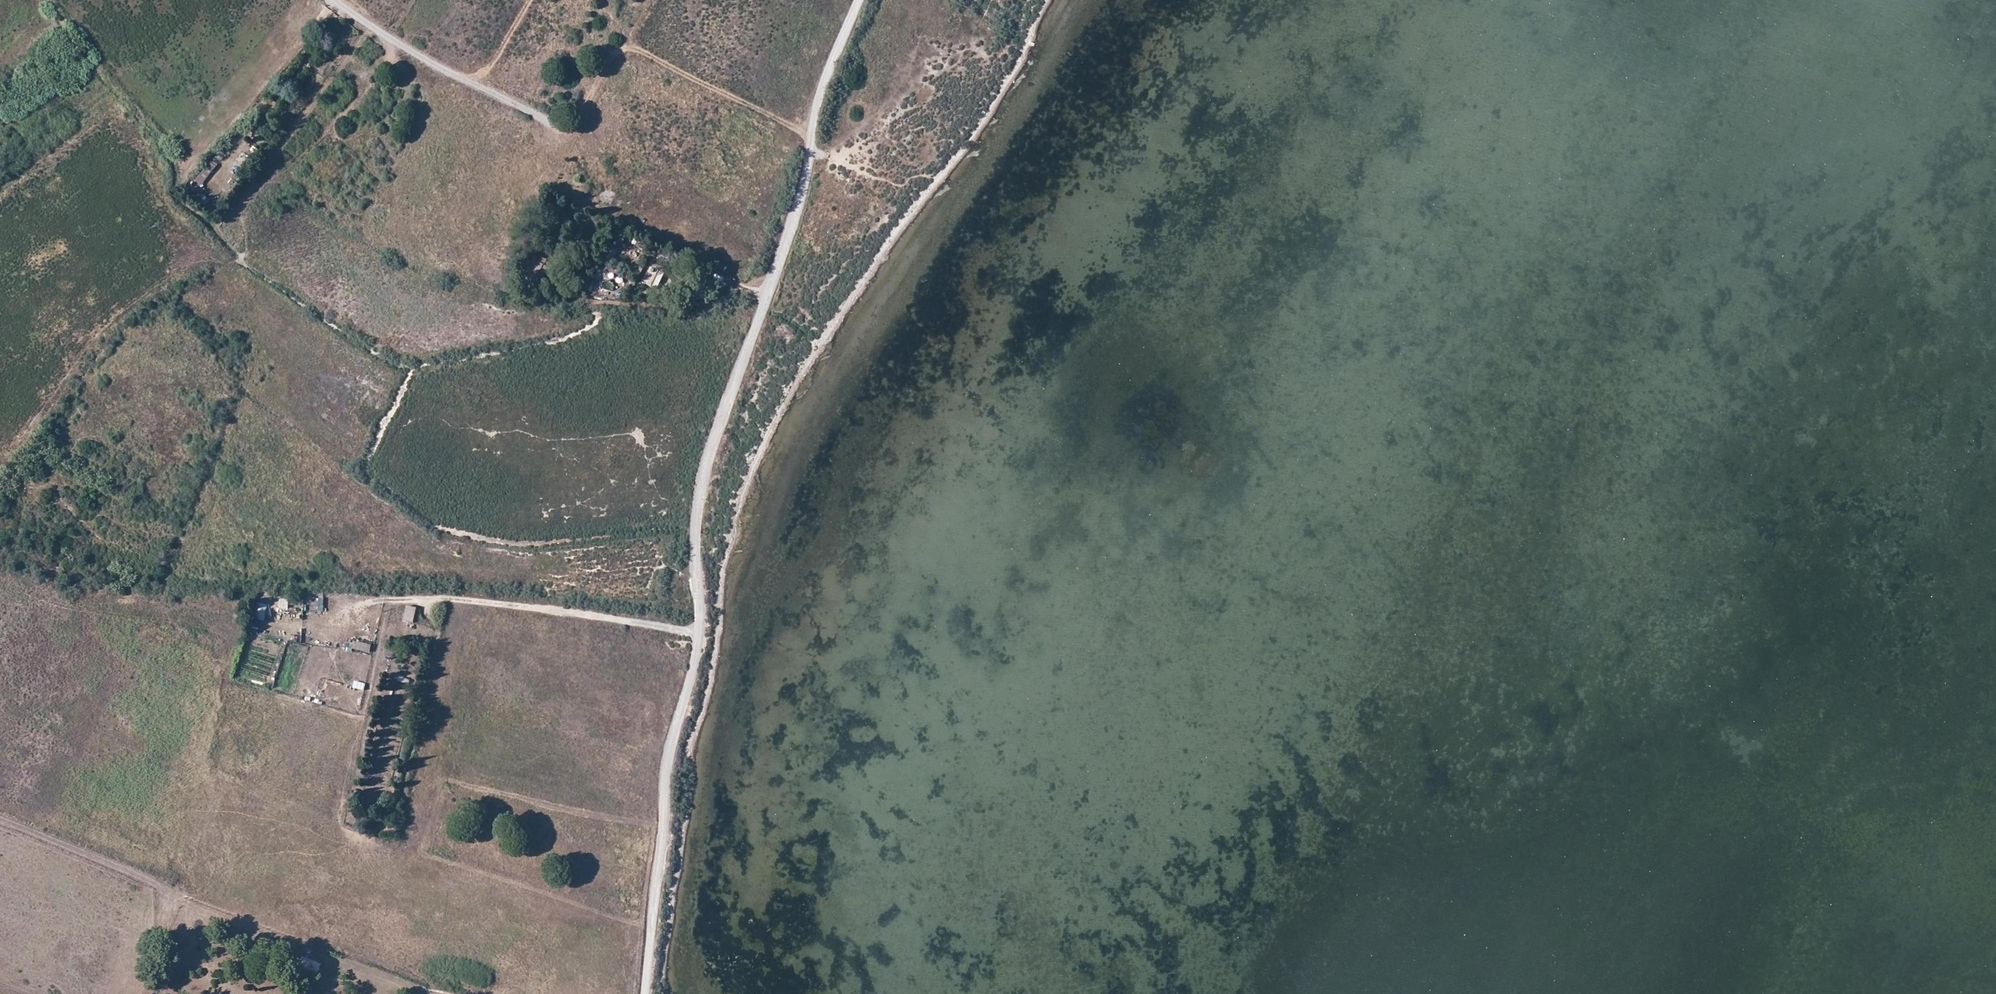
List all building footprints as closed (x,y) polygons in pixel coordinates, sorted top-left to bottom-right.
[(233,166),(242,173),(252,160),(243,153),(233,166)] [(202,186),(217,166),(210,161),(195,180),(202,186)] [(530,277),(543,282),(550,268),(536,262),(530,277)] [(643,283),(657,289),(665,274),(651,268),(643,283)] [(288,610),(288,598),(280,598),(279,610),(288,610)] [(254,618),(264,621),(268,604),(258,602),(254,618)] [(407,622),(416,624),(419,609),(410,607),(407,622)] [(351,649),(369,652),(371,643),(353,640),(351,649)] [(352,687),(364,690),(366,682),(354,680),(352,687)] [(320,972),(322,966),(322,965),(309,960),(306,968),(320,972)]
